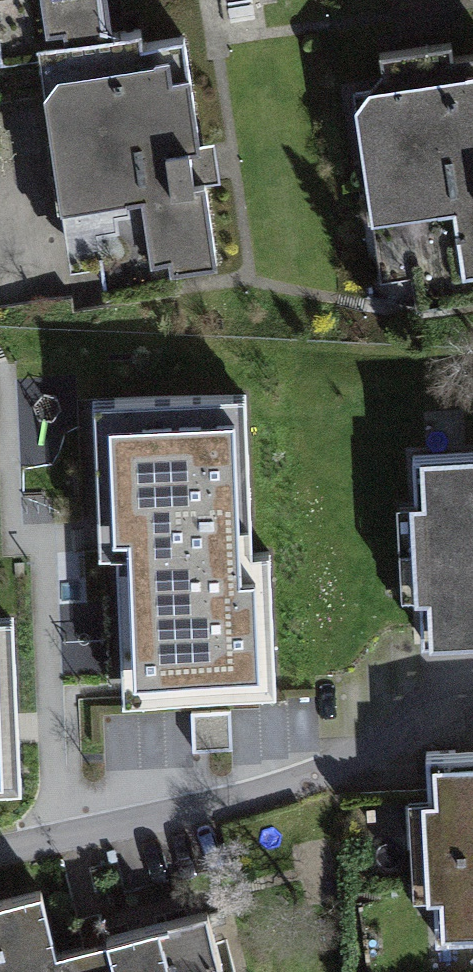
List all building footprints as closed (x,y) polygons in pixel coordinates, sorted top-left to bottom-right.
[(112,21),(109,0),(0,0),(0,38),(112,21)] [(74,268),(215,246),(182,32),(41,54),(74,268)] [(472,256),(472,60),(350,79),(380,270),(472,256)] [(127,701),(280,694),(273,551),(255,552),(248,393),(95,400),(103,554),(120,553),(127,701)] [(410,449),(423,633),(472,630),(472,445),(410,449)] [(21,798),(12,627),(0,628),(0,799),(21,798)] [(427,744),(436,913),(472,911),(472,742),(427,744)] [(205,908),(57,945),(41,882),(0,893),(0,971),(221,971),(205,908)]
